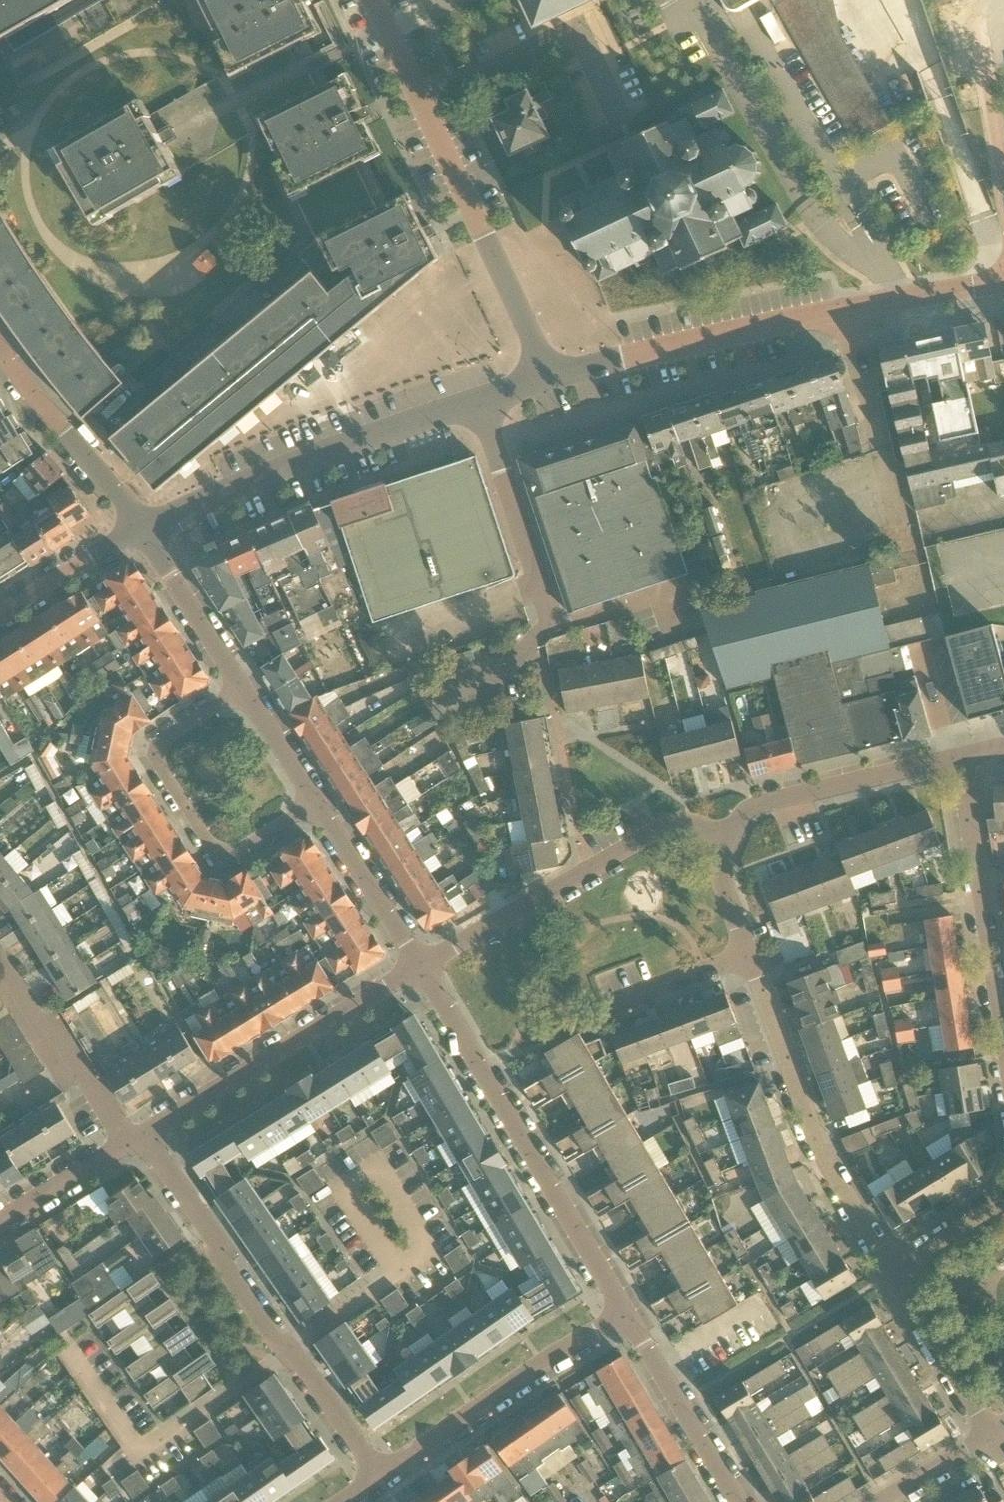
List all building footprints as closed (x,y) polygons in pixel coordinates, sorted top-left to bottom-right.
[(18,84),(164,0),(0,0),(0,53),(18,84)] [(293,195),(294,196),(294,197),(315,240),(216,321),(216,322),(178,353),(137,387),(141,392),(153,406),(128,426),(113,439),(157,492),(438,259),(439,259),(428,237),(429,237),(435,234),(431,226),(430,225),(423,228),(410,202),(407,196),(391,204),(379,209),(356,164),(364,160),(380,152),(377,145),(367,126),(364,119),(365,119),(372,115),(368,107),(367,106),(363,108),(355,91),(347,75),(341,78),(319,89),(312,74),(311,73),(304,59),(304,58),(296,43),(304,40),(320,32),(317,25),(307,6),(304,0),(196,0),(217,42),(216,43),(229,69),(227,70),(228,71),(151,115),(150,115),(149,116),(141,103),(135,107),(62,148),(56,152),(65,167),(98,224),(113,215),(167,184),(183,175),(183,174),(260,129),(277,162),(276,163),(289,189),(292,196),(293,195)] [(535,26),(589,0),(522,0),(535,26)] [(725,6),(729,10),(730,11),(733,12),(734,12),(737,12),(739,12),(741,11),(760,0),(722,0),(725,6)] [(893,123),(843,35),(835,0),(779,0),(774,3),(855,144),(893,123)] [(548,117),(541,103),(551,98),(545,84),(508,101),(512,111),(494,119),(511,155),(550,137),(542,120),(548,117)] [(703,271),(706,269),(717,264),(714,256),(728,249),(727,245),(742,239),(746,247),(788,228),(778,205),(757,215),(753,208),(754,207),(753,205),(756,201),(757,197),(755,192),(751,190),(748,190),(747,188),(754,183),(756,184),(757,182),(756,181),(759,174),(761,174),(761,172),(760,172),(760,164),(761,164),(761,162),(759,162),(756,155),(757,154),(756,152),(754,153),(748,148),(749,147),(747,146),(746,147),(739,145),(739,144),(737,144),(737,145),(728,148),(727,145),(729,143),(730,138),(728,134),(724,131),(719,132),(718,130),(717,130),(713,123),(735,113),(724,91),(702,101),(682,111),(686,119),(671,126),(669,123),(625,143),(627,147),(610,155),(618,171),(597,181),(599,185),(591,189),(581,194),(581,193),(563,201),(568,212),(567,212),(566,214),(566,215),(566,217),(567,219),(568,220),(566,221),(576,242),(587,265),(589,264),(589,267),(591,269),(593,270),(595,270),(600,281),(618,273),(617,272),(636,263),(638,267),(639,267),(658,257),(666,274),(683,266),(684,270),(699,263),(703,271)] [(84,419),(125,383),(114,370),(93,345),(73,320),(55,294),(37,268),(17,237),(0,210),(0,310),(20,338),(42,367),(63,393),(84,419)] [(206,276),(220,262),(208,250),(195,263),(206,276)] [(992,363),(990,355),(991,355),(987,338),(981,339),(978,324),(955,330),(967,384),(982,380),(982,382),(995,379),(996,384),(1003,382),(1003,360),(992,363)] [(967,384),(955,330),(904,341),(913,380),(927,377),(941,442),(978,433),(967,384)] [(917,510),(946,503),(945,499),(957,497),(953,481),(994,472),(999,497),(1003,496),(1003,441),(932,457),(927,440),(926,440),(913,380),(904,341),(883,345),(880,349),(887,380),(885,381),(880,389),(881,392),(890,390),(903,446),(917,510)] [(857,423),(841,379),(835,359),(832,357),(830,358),(830,357),(810,363),(822,399),(820,399),(823,407),(832,432),(842,428),(857,423)] [(809,403),(820,399),(822,399),(810,363),(787,371),(804,423),(812,420),(808,408),(810,407),(809,403)] [(794,426),(804,423),(787,371),(764,378),(782,434),(783,433),(776,414),(787,411),(788,415),(790,414),(794,426)] [(758,442),(782,434),(764,378),(740,386),(758,442)] [(747,445),(758,442),(740,386),(715,395),(726,429),(727,428),(740,424),(744,435),(747,445)] [(714,434),(726,430),(726,429),(715,395),(692,402),(711,460),(719,457),(713,439),(715,438),(714,434)] [(0,397),(0,398),(0,423),(9,418),(5,412),(8,409),(0,397)] [(713,466),(711,460),(692,402),(670,410),(680,442),(690,439),(700,470),(713,466)] [(680,442),(670,410),(644,418),(659,464),(660,464),(674,459),(683,486),(694,482),(680,442)] [(13,415),(9,418),(0,423),(0,449),(22,435),(17,429),(21,427),(13,415)] [(654,465),(659,464),(644,418),(639,420),(634,421),(635,427),(649,467),(654,465)] [(619,427),(596,434),(519,460),(570,613),(610,600),(689,574),(690,574),(658,477),(653,479),(649,467),(635,427),(621,431),(619,427)] [(33,454),(35,453),(30,446),(34,444),(26,432),(22,435),(0,449),(0,465),(5,473),(33,454)] [(38,495),(64,476),(66,474),(48,453),(24,473),(23,474),(38,495)] [(356,496),(335,503),(374,623),(516,576),(477,456),(385,486),(385,487),(356,496)] [(47,495),(70,529),(91,516),(72,487),(71,487),(66,479),(47,495)] [(76,537),(70,529),(47,495),(28,511),(36,525),(54,553),(55,552),(55,551),(76,537)] [(3,518),(12,513),(5,503),(0,506),(0,513),(3,518)] [(358,603),(315,510),(313,506),(291,516),(320,579),(333,606),(334,606),(337,613),(358,603)] [(711,536),(722,533),(724,533),(715,506),(703,510),(711,536)] [(9,529),(18,523),(12,513),(3,518),(4,520),(9,529)] [(300,622),(333,606),(320,579),(291,516),(252,533),(272,579),(275,584),(281,582),(289,599),(300,622)] [(24,533),(15,538),(33,566),(54,553),(36,525),(24,533)] [(0,537),(0,557),(10,573),(16,569),(18,573),(31,565),(32,567),(33,566),(15,538),(10,531),(0,537)] [(272,579),(252,533),(222,546),(236,577),(237,577),(251,570),(255,579),(252,580),(269,616),(285,609),(286,608),(275,584),(272,579)] [(728,554),(722,535),(713,538),(719,557),(720,557),(728,554)] [(302,646),(292,625),(285,609),(269,616),(258,621),(237,577),(236,577),(222,546),(194,558),(192,564),(245,647),(273,634),(283,655),(284,654),(302,646)] [(10,573),(0,557),(0,584),(12,576),(10,573)] [(773,587),(756,591),(757,595),(701,609),(728,690),(776,678),(791,738),(798,765),(856,752),(832,664),(891,649),(901,647),(929,640),(946,636),(940,613),(885,627),(876,587),(898,581),(892,557),(773,587)] [(94,610),(144,578),(134,563),(129,562),(103,579),(106,583),(110,590),(96,598),(95,596),(88,601),(94,610)] [(126,614),(155,595),(144,578),(94,610),(99,618),(120,605),(126,614)] [(754,582),(756,591),(773,587),(770,578),(754,582)] [(110,635),(99,618),(94,610),(88,601),(83,591),(65,602),(93,646),(110,635)] [(116,645),(166,612),(155,595),(126,614),(131,622),(110,635),(116,645)] [(76,656),(93,646),(65,602),(49,613),(76,656)] [(177,630),(173,623),(166,612),(116,645),(121,651),(128,647),(134,658),(177,630)] [(59,667),(76,656),(49,613),(32,624),(59,667)] [(587,646),(611,643),(608,622),(584,626),(587,646)] [(65,675),(59,667),(32,624),(15,634),(47,686),(60,678),(67,689),(75,684),(69,673),(65,675)] [(993,624),(947,637),(947,638),(969,718),(969,720),(1003,710),(1003,666),(993,624)] [(373,668),(387,662),(371,628),(358,634),(373,668)] [(145,675),(189,647),(177,630),(134,658),(145,675)] [(0,644),(0,648),(25,688),(31,697),(35,694),(47,686),(15,634),(0,644)] [(685,640),(688,651),(701,647),(697,636),(685,640)] [(662,648),(666,659),(678,655),(674,644),(662,648)] [(157,692),(200,665),(189,647),(145,675),(157,692)] [(889,674),(893,673),(907,669),(901,647),(891,649),(832,664),(856,752),(905,741),(933,736),(920,690),(916,676),(901,680),(903,689),(898,691),(893,692),(889,674)] [(25,688),(0,648),(0,686),(1,688),(0,688),(0,691),(3,696),(5,700),(25,688)] [(654,663),(666,659),(662,648),(650,652),(654,663)] [(112,652),(101,659),(106,666),(117,659),(112,652)] [(301,669),(295,673),(284,654),(283,655),(260,670),(275,692),(313,667),(310,660),(300,667),(301,669)] [(622,702),(650,697),(642,655),(614,660),(622,702)] [(90,665),(95,673),(106,666),(101,659),(90,665)] [(117,659),(106,666),(111,674),(121,667),(117,659)] [(595,708),(622,702),(614,660),(587,665),(595,708)] [(178,695),(182,701),(182,702),(208,685),(209,679),(200,665),(157,692),(161,700),(175,691),(178,695)] [(567,713),(595,708),(587,665),(559,671),(567,713)] [(100,681),(111,674),(106,666),(95,673),(100,681)] [(275,692),(289,715),(313,700),(299,678),(313,668),(313,667),(275,692)] [(706,688),(710,681),(708,675),(697,678),(700,690),(706,688)] [(146,713),(132,693),(123,680),(104,692),(113,706),(114,705),(132,734),(134,734),(151,722),(146,713)] [(75,684),(67,689),(73,700),(82,695),(75,684)] [(146,698),(139,688),(132,693),(139,703),(146,698)] [(302,735),(346,707),(335,690),(317,697),(313,700),(289,715),(302,735)] [(34,710),(42,705),(35,694),(31,697),(27,699),(34,710)] [(139,703),(146,713),(153,709),(146,698),(139,703)] [(57,702),(49,707),(59,721),(67,716),(57,702)] [(44,718),(48,715),(42,705),(34,710),(40,721),(44,718)] [(131,746),(134,734),(132,734),(114,705),(113,706),(102,712),(101,721),(96,720),(92,737),(131,746)] [(717,761),(742,754),(733,721),(732,721),(728,706),(705,713),(708,727),(709,727),(717,761)] [(343,737),(336,727),(352,717),(346,707),(302,735),(315,755),(343,737)] [(417,735),(421,733),(438,722),(430,710),(410,724),(417,735)] [(761,716),(765,729),(772,727),(769,714),(761,716)] [(757,731),(765,729),(761,716),(754,718),(757,731)] [(511,749),(545,743),(541,718),(507,725),(511,749)] [(12,765),(35,751),(27,738),(15,745),(0,721),(0,745),(12,765)] [(74,724),(72,735),(84,738),(86,727),(74,724)] [(694,767),(717,761),(709,727),(708,727),(685,733),(694,767)] [(670,773),(694,767),(685,733),(661,740),(670,773)] [(84,738),(72,735),(70,743),(83,745),(84,738)] [(129,758),(131,746),(92,737),(91,743),(96,744),(92,765),(98,774),(127,756),(129,758)] [(366,738),(350,748),(343,737),(315,755),(327,774),(371,746),(366,738)] [(776,771),(798,765),(791,738),(769,744),(776,771)] [(368,776),(383,766),(376,754),(385,747),(381,740),(371,746),(327,774),(340,794),(368,776)] [(50,742),(40,758),(51,780),(60,776),(51,758),(57,747),(50,742)] [(516,774),(550,767),(545,743),(511,749),(516,774)] [(753,777),(776,771),(769,744),(746,750),(753,777)] [(459,750),(465,762),(475,756),(469,745),(459,750)] [(450,778),(462,770),(450,751),(438,758),(450,778)] [(139,773),(129,758),(127,756),(98,774),(84,784),(76,786),(84,799),(67,810),(72,818),(83,811),(96,802),(96,801),(139,773)] [(486,778),(480,767),(481,766),(476,756),(475,756),(465,762),(476,783),(486,778)] [(32,779),(41,774),(34,763),(26,768),(32,779)] [(521,798),(555,791),(550,767),(516,774),(521,798)] [(107,818),(150,791),(139,773),(96,801),(96,802),(107,818)] [(32,779),(38,790),(47,785),(41,774),(32,779)] [(391,777),(375,787),(368,776),(340,794),(352,813),(396,785),(391,777)] [(409,804),(409,805),(423,796),(410,777),(397,786),(396,785),(352,813),(365,833),(409,804)] [(492,789),(491,789),(486,778),(476,783),(481,795),(477,797),(481,804),(495,801),(492,789)] [(994,785),(996,818),(987,819),(990,833),(1003,832),(1003,785),(994,785)] [(132,827),(161,808),(150,791),(107,818),(119,836),(132,827)] [(525,822),(559,815),(555,791),(521,798),(525,822)] [(54,817),(62,812),(56,802),(48,806),(54,817)] [(377,852),(406,834),(421,824),(409,805),(409,804),(365,833),(377,852)] [(129,853),(172,825),(161,808),(132,827),(138,836),(124,845),(129,853)] [(83,811),(72,818),(77,826),(88,819),(83,811)] [(917,852),(941,843),(929,811),(905,820),(917,852)] [(62,812),(54,817),(60,828),(68,823),(62,812)] [(512,850),(554,841),(554,839),(563,837),(559,815),(525,822),(529,842),(512,846),(512,850)] [(471,834),(480,828),(474,817),(464,823),(471,834)] [(895,860),(917,852),(905,820),(883,828),(895,860)] [(140,871),(183,843),(172,825),(129,853),(140,871)] [(471,834),(477,845),(487,839),(480,828),(471,834)] [(873,869),(895,860),(883,828),(861,836),(873,869)] [(428,835),(413,845),(406,834),(377,852),(390,872),(434,844),(428,835)] [(277,879),(320,851),(310,837),(305,835),(279,852),(286,863),(273,872),(277,879)] [(850,877),(851,877),(873,869),(861,836),(837,845),(841,854),(842,854),(850,877)] [(94,854),(101,849),(94,839),(87,844),(94,854)] [(517,874),(521,874),(559,866),(554,841),(512,850),(517,874)] [(151,888),(195,860),(183,843),(140,871),(151,888)] [(431,873),(424,862),(439,852),(434,844),(390,872),(403,892),(431,873)] [(80,865),(89,861),(83,849),(74,854),(80,865)] [(301,887),(331,869),(320,851),(277,879),(283,888),(296,880),(301,887)] [(857,894),(851,877),(850,877),(842,854),(841,854),(816,863),(831,903),(857,894)] [(101,870),(111,864),(107,857),(97,863),(101,870)] [(20,874),(6,858),(0,863),(0,891),(20,874)] [(206,878),(205,877),(195,860),(151,888),(157,897),(163,907),(177,898),(177,897),(206,878)] [(89,861),(80,865),(86,876),(95,872),(89,861)] [(805,913),(831,903),(816,863),(790,873),(805,913)] [(107,878),(117,873),(111,864),(101,870),(107,878)] [(501,885),(498,881),(494,883),(484,867),(459,883),(415,911),(426,928),(431,930),(453,916),(457,914),(450,901),(464,892),(464,891),(475,885),(483,898),(498,888),(501,885)] [(299,913),(342,886),(331,869),(301,887),(302,888),(289,897),(299,913)] [(266,902),(259,891),(253,880),(247,871),(229,882),(247,912),(247,913),(256,927),(274,915),(266,902)] [(454,874),(438,884),(431,873),(403,892),(415,911),(459,883),(454,874)] [(778,923),(805,913),(790,873),(763,882),(778,923)] [(36,894),(20,874),(0,891),(0,905),(7,913),(12,909),(36,894)] [(259,891),(266,886),(260,876),(253,880),(259,891)] [(209,920),(218,879),(205,877),(206,878),(177,897),(177,898),(185,910),(193,911),(192,916),(209,920)] [(229,882),(218,879),(209,920),(226,924),(226,919),(234,921),(247,913),(247,912),(229,882)] [(932,896),(944,894),(942,883),(930,885),(932,896)] [(919,899),(932,896),(930,885),(917,887),(919,899)] [(259,891),(266,902),(273,897),(266,886),(259,891)] [(310,931),(353,903),(342,886),(299,913),(305,923),(310,931)] [(102,903),(110,898),(104,888),(96,892),(102,903)] [(23,927),(53,909),(41,890),(36,894),(12,909),(23,927)] [(883,893),(885,904),(897,902),(896,891),(883,893)] [(871,896),(885,904),(883,893),(871,896)] [(123,908),(133,901),(128,894),(118,900),(123,908)] [(110,898),(102,903),(108,914),(116,909),(110,898)] [(128,916),(138,909),(133,901),(123,908),(128,916)] [(321,948),(335,940),(364,921),(353,903),(310,931),(321,948)] [(35,945),(64,928),(53,909),(23,927),(35,945)] [(282,911),(274,916),(280,926),(288,921),(282,911)] [(930,946),(957,942),(953,915),(926,920),(930,946)] [(325,971),(375,938),(364,921),(335,940),(340,948),(319,962),(325,971)] [(123,941),(131,936),(124,925),(117,930),(123,941)] [(46,964),(75,946),(64,928),(35,945),(46,964)] [(210,930),(200,928),(198,941),(208,942),(210,930)] [(282,941),(291,935),(287,928),(278,934),(282,941)] [(300,930),(291,935),(296,942),(298,941),(305,937),(300,930)] [(278,934),(268,940),(272,947),(282,941),(278,934)] [(131,936),(123,941),(129,952),(137,947),(131,936)] [(358,975),(376,963),(384,958),(385,953),(375,938),(325,971),(329,979),(351,965),(358,975)] [(86,964),(85,962),(95,956),(86,941),(76,947),(75,946),(46,964),(57,982),(86,964)] [(198,941),(195,953),(206,955),(208,942),(198,941)] [(286,949),(282,941),(272,947),(277,954),(286,949)] [(875,977),(872,965),(863,942),(837,952),(842,966),(861,959),(863,967),(861,968),(864,980),(875,977)] [(935,972),(962,968),(957,942),(930,946),(935,972)] [(885,943),(869,946),(871,957),(887,954),(885,943)] [(303,948),(291,956),(317,999),(335,988),(329,979),(325,971),(319,962),(318,959),(309,944),(303,948)] [(249,967),(258,962),(251,951),(242,956),(249,967)] [(300,1010),(317,999),(291,956),(290,956),(273,966),(300,1010)] [(225,975),(234,969),(227,958),(218,963),(225,975)] [(789,982),(797,1005),(837,990),(848,986),(840,963),(789,982)] [(69,1001),(97,983),(86,964),(57,982),(69,1001)] [(119,971),(124,978),(134,972),(130,964),(119,971)] [(283,1020),(300,1010),(273,966),(256,977),(283,1020)] [(883,981),(900,978),(898,967),(882,970),(883,981)] [(187,982),(194,978),(192,974),(188,968),(181,973),(187,982)] [(962,968),(935,972),(939,998),(966,994),(962,968)] [(230,983),(239,978),(234,969),(225,975),(230,983)] [(108,978),(113,985),(124,978),(119,971),(108,978)] [(179,986),(187,982),(181,973),(173,978),(179,986)] [(265,1031),(283,1020),(256,977),(239,988),(265,1031)] [(875,977),(864,980),(867,993),(878,990),(875,977)] [(900,978),(883,981),(885,992),(902,989),(900,978)] [(248,1042),(265,1031),(239,988),(221,998),(248,1042)] [(837,990),(797,1005),(806,1027),(806,1028),(833,1018),(834,1019),(841,1016),(837,1005),(842,1003),(837,990)] [(90,1006),(101,999),(95,992),(85,998),(90,1006)] [(727,993),(703,1001),(714,1030),(720,1046),(743,1037),(727,993)] [(943,1025),(970,1020),(966,994),(939,998),(943,1025)] [(79,1013),(90,1006),(85,998),(74,1005),(79,1013)] [(248,1042),(221,998),(204,1009),(231,1053),(248,1042)] [(703,1001),(681,1010),(692,1038),(714,1030),(703,1001)] [(12,1015),(5,1004),(0,1007),(0,1022),(12,1015)] [(213,1063),(231,1053),(204,1009),(197,1013),(205,1028),(195,1034),(213,1063)] [(681,1010),(658,1018),(669,1047),(692,1038),(681,1010)] [(876,1028),(887,1025),(884,1013),(873,1016),(876,1028)] [(19,1026),(12,1015),(0,1022),(0,1038),(19,1026)] [(658,1018),(636,1026),(647,1055),(669,1047),(658,1018)] [(842,1040),(834,1019),(833,1018),(806,1028),(806,1027),(801,1029),(809,1052),(842,1040)] [(897,1032),(914,1029),(912,1019),(895,1021),(897,1032)] [(385,1063),(407,1050),(416,1045),(408,1032),(414,1029),(409,1020),(395,1028),(395,1029),(387,1033),(386,1031),(377,1036),(378,1039),(372,1042),(385,1063)] [(943,1025),(945,1038),(947,1051),(974,1047),(970,1020),(943,1025)] [(407,1050),(421,1072),(442,1060),(439,1055),(441,1053),(436,1045),(433,1046),(421,1025),(414,1029),(408,1032),(416,1045),(407,1050)] [(887,1025),(876,1028),(880,1040),(891,1037),(887,1025)] [(0,1038),(0,1044),(4,1051),(26,1037),(19,1026),(0,1038)] [(647,1055),(636,1026),(613,1035),(623,1064),(647,1055)] [(199,1058),(181,1029),(180,1028),(161,1040),(180,1070),(199,1058)] [(899,1043),(915,1040),(914,1029),(897,1032),(897,1036),(899,1043)] [(546,1053),(549,1058),(557,1071),(542,1080),(546,1088),(547,1090),(597,1061),(597,1062),(608,1056),(601,1038),(586,1044),(580,1033),(546,1053)] [(4,1051),(11,1062),(33,1048),(26,1037),(4,1051)] [(180,1070),(161,1040),(143,1052),(161,1081),(180,1070)] [(818,1075),(850,1063),(842,1040),(809,1052),(818,1075)] [(390,1072),(385,1063),(372,1042),(352,1055),(370,1084),(390,1072)] [(17,1073),(39,1059),(33,1048),(11,1062),(16,1071),(17,1073)] [(143,1092),(161,1081),(143,1052),(125,1063),(143,1092)] [(351,1097),(370,1084),(352,1055),(332,1067),(351,1097)] [(17,1073),(21,1079),(24,1084),(46,1070),(39,1059),(17,1073)] [(826,1097),(859,1085),(870,1081),(861,1059),(850,1063),(818,1075),(826,1097)] [(411,1078),(424,1099),(454,1081),(453,1079),(455,1077),(450,1069),(448,1070),(445,1066),(442,1060),(421,1072),(411,1078)] [(553,1100),(562,1095),(569,1091),(578,1108),(613,1089),(597,1062),(597,1061),(547,1090),(553,1100)] [(883,1077),(894,1074),(891,1061),(880,1064),(883,1077)] [(124,1104),(143,1092),(125,1063),(106,1075),(124,1104)] [(945,1092),(981,1086),(977,1063),(941,1069),(945,1092)] [(728,1067),(731,1078),(743,1075),(740,1064),(728,1067)] [(331,1109),(351,1097),(332,1067),(313,1079),(312,1077),(311,1077),(331,1109)] [(718,1082),(731,1078),(728,1067),(715,1071),(718,1082)] [(21,1079),(17,1073),(16,1071),(9,1076),(14,1083),(21,1079)] [(894,1074),(883,1077),(886,1089),(897,1086),(894,1074)] [(7,1088),(14,1083),(9,1076),(2,1080),(7,1088)] [(311,1121),(331,1109),(311,1077),(291,1089),(311,1121)] [(681,1081),(684,1092),(696,1088),(693,1077),(681,1081)] [(538,1093),(546,1088),(542,1080),(534,1085),(538,1093)] [(424,1099),(436,1119),(466,1102),(461,1093),(463,1091),(458,1083),(456,1084),(454,1081),(424,1099)] [(672,1095),(684,1092),(681,1081),(668,1084),(672,1095)] [(908,1099),(918,1096),(913,1082),(904,1085),(908,1099)] [(734,1118),(768,1105),(760,1083),(726,1096),(734,1118)] [(526,1089),(530,1097),(538,1093),(534,1085),(526,1089)] [(835,1121),(867,1109),(859,1085),(826,1097),(835,1121)] [(981,1086),(945,1092),(949,1115),(985,1109),(981,1086)] [(639,1104),(648,1102),(661,1098),(658,1087),(635,1094),(639,1104)] [(553,1100),(547,1090),(546,1088),(538,1093),(543,1101),(535,1105),(538,1110),(553,1100)] [(291,1133),(311,1121),(291,1089),(291,1090),(292,1092),(273,1104),(291,1133)] [(578,1142),(579,1144),(628,1115),(613,1089),(578,1108),(588,1125),(573,1134),(578,1142)] [(76,1133),(61,1108),(59,1104),(67,1099),(63,1093),(51,1100),(51,1101),(55,1105),(38,1116),(57,1145),(76,1133)] [(530,1097),(535,1105),(543,1101),(538,1093),(530,1097)] [(914,1111),(922,1109),(918,1096),(908,1099),(912,1112),(914,1111)] [(436,1119),(449,1141),(479,1123),(477,1120),(479,1119),(474,1110),(472,1111),(466,1102),(436,1119)] [(273,1104),(253,1116),(272,1146),(291,1133),(273,1104)] [(742,1139),(776,1127),(768,1105),(734,1118),(742,1139)] [(408,1118),(404,1111),(393,1117),(397,1124),(408,1118)] [(924,1127),(914,1111),(912,1112),(906,1114),(916,1132),(924,1127)] [(370,1113),(363,1117),(369,1127),(376,1123),(370,1113)] [(644,1142),(628,1115),(579,1144),(585,1154),(600,1145),(610,1162),(644,1142)] [(38,1156),(57,1145),(38,1116),(19,1128),(38,1156)] [(252,1158),(272,1146),(253,1116),(233,1128),(246,1149),(252,1158)] [(691,1134),(701,1129),(694,1117),(684,1122),(691,1134)] [(884,1122),(888,1133),(902,1127),(898,1117),(884,1122)] [(389,1122),(380,1127),(386,1136),(394,1131),(389,1122)] [(875,1138),(888,1133),(884,1122),(871,1127),(875,1138)] [(449,1141),(461,1161),(491,1143),(485,1134),(488,1133),(482,1124),(480,1125),(479,1123),(449,1141)] [(344,1129),(350,1139),(357,1135),(351,1125),(344,1129)] [(377,1141),(386,1136),(380,1127),(372,1132),(377,1141)] [(750,1161),(784,1148),(776,1127),(742,1139),(750,1161)] [(38,1156),(19,1128),(5,1136),(0,1139),(0,1140),(19,1168),(38,1156)] [(199,1150),(203,1156),(207,1162),(219,1155),(224,1163),(246,1149),(233,1128),(199,1150)] [(973,1180),(993,1168),(980,1147),(990,1140),(988,1128),(987,1128),(973,1137),(953,1149),(973,1180)] [(350,1139),(344,1129),(337,1133),(343,1143),(350,1139)] [(697,1147),(707,1142),(701,1129),(691,1134),(697,1147)] [(386,1136),(391,1144),(399,1139),(394,1131),(386,1136)] [(849,1155),(871,1146),(862,1131),(841,1139),(849,1155)] [(565,1139),(570,1147),(578,1142),(573,1134),(565,1139)] [(391,1144),(386,1136),(377,1141),(382,1150),(391,1144)] [(654,1136),(645,1141),(661,1165),(669,1160),(654,1136)] [(562,1151),(570,1147),(565,1139),(557,1143),(562,1151)] [(7,1189),(25,1178),(19,1168),(0,1140),(0,1177),(7,1189)] [(461,1161),(474,1182),(504,1165),(506,1163),(493,1142),(491,1143),(461,1161)] [(578,1142),(570,1147),(575,1155),(567,1159),(569,1163),(585,1154),(579,1144),(578,1142)] [(609,1196),(611,1198),(660,1169),(644,1142),(610,1162),(620,1179),(605,1188),(609,1196)] [(418,1159),(428,1153),(424,1146),(413,1152),(418,1159)] [(562,1151),(567,1159),(575,1155),(570,1147),(562,1151)] [(784,1148),(750,1161),(758,1183),(766,1200),(797,1181),(792,1170),(784,1148)] [(304,1154),(310,1164),(317,1160),(311,1149),(304,1154)] [(972,1181),(973,1180),(953,1149),(953,1150),(934,1161),(953,1192),(972,1180),(972,1181)] [(428,1153),(418,1159),(422,1166),(432,1160),(428,1153)] [(310,1164),(304,1154),(297,1158),(303,1168),(310,1164)] [(207,1162),(203,1156),(194,1162),(203,1176),(204,1176),(219,1200),(239,1186),(224,1163),(219,1155),(207,1162)] [(711,1175),(721,1170),(715,1158),(705,1163),(711,1175)] [(934,1204),(953,1192),(934,1161),(915,1173),(934,1204)] [(474,1182),(485,1202),(516,1185),(514,1182),(516,1181),(511,1172),(509,1173),(504,1165),(474,1182)] [(306,1174),(312,1182),(320,1177),(314,1168),(306,1174)] [(676,1196),(660,1169),(611,1198),(617,1208),(632,1199),(641,1216),(676,1196)] [(711,1175),(717,1188),(727,1183),(721,1170),(711,1175)] [(915,1216),(934,1204),(915,1173),(896,1185),(896,1184),(895,1185),(915,1216)] [(299,1179),(304,1187),(312,1182),(306,1174),(299,1179)] [(320,1177),(312,1182),(317,1190),(326,1185),(320,1177)] [(149,1200),(149,1199),(135,1180),(108,1198),(115,1208),(107,1214),(115,1225),(125,1218),(125,1217),(149,1200)] [(239,1186),(219,1200),(223,1206),(221,1207),(227,1215),(228,1214),(233,1221),(261,1201),(247,1180),(239,1186)] [(778,1220),(809,1201),(797,1181),(766,1200),(778,1220)] [(309,1195),(317,1190),(312,1182),(304,1187),(309,1195)] [(485,1202),(497,1222),(527,1205),(525,1201),(522,1196),(524,1195),(519,1186),(517,1187),(516,1185),(485,1202)] [(895,1229),(915,1216),(895,1185),(875,1197),(895,1229)] [(452,1194),(448,1187),(438,1193),(442,1200),(452,1194)] [(597,1192),(602,1200),(609,1196),(605,1188),(597,1192)] [(594,1205),(602,1200),(597,1192),(589,1197),(594,1205)] [(300,1193),(290,1200),(295,1207),(305,1200),(300,1193)] [(456,1201),(452,1194),(442,1200),(446,1207),(456,1201)] [(138,1237),(167,1217),(153,1196),(149,1199),(149,1200),(125,1217),(125,1218),(138,1237)] [(617,1208),(611,1198),(609,1196),(602,1200),(606,1208),(598,1213),(601,1217),(617,1208)] [(641,1249),(642,1252),(691,1223),(676,1196),(641,1216),(651,1233),(636,1242),(641,1249)] [(309,1207),(305,1200),(295,1207),(299,1214),(309,1207)] [(594,1205),(598,1213),(606,1208),(602,1200),(594,1205)] [(275,1220),(261,1201),(233,1221),(237,1227),(236,1228),(242,1236),(243,1235),(247,1240),(275,1220)] [(790,1240),(821,1221),(809,1201),(778,1220),(790,1240)] [(497,1222),(510,1244),(540,1226),(538,1224),(541,1222),(535,1213),(533,1215),(527,1205),(497,1222)] [(138,1237),(152,1257),(181,1237),(167,1217),(138,1237)] [(289,1240),(275,1220),(247,1240),(250,1245),(248,1246),(254,1255),(256,1254),(260,1260),(289,1240)] [(801,1259),(832,1240),(821,1221),(790,1240),(801,1259)] [(707,1249),(691,1223),(642,1252),(648,1262),(663,1253),(673,1270),(707,1249)] [(541,1229),(540,1226),(510,1244),(523,1265),(531,1260),(552,1247),(547,1237),(549,1236),(544,1227),(541,1229)] [(477,1235),(473,1228),(462,1234),(467,1241),(477,1235)] [(733,1247),(743,1241),(736,1229),(726,1235),(733,1247)] [(328,1233),(318,1240),(322,1246),(332,1239),(328,1233)] [(481,1242),(477,1235),(467,1241),(471,1248),(481,1242)] [(337,1246),(332,1239),(322,1246),(327,1253),(337,1246)] [(303,1260),(289,1240),(260,1260),(265,1266),(263,1268),(269,1276),(271,1275),(274,1280),(303,1260)] [(813,1279),(844,1260),(844,1259),(832,1240),(801,1259),(813,1278),(812,1278),(813,1279)] [(34,1280),(58,1265),(43,1242),(22,1255),(14,1241),(0,1249),(0,1301),(17,1291),(11,1281),(21,1274),(27,1285),(34,1280)] [(739,1259),(750,1254),(743,1241),(733,1247),(739,1259)] [(628,1246),(633,1254),(641,1249),(636,1242),(628,1246)] [(56,1250),(63,1260),(72,1254),(66,1244),(56,1250)] [(462,1245),(453,1250),(458,1259),(467,1253),(462,1245)] [(625,1259),(633,1254),(628,1246),(621,1251),(625,1259)] [(573,1283),(552,1247),(531,1260),(545,1282),(553,1277),(561,1290),(567,1287),(573,1283)] [(121,1249),(101,1263),(109,1274),(129,1260),(121,1249)] [(641,1249),(633,1254),(638,1262),(630,1267),(632,1271),(648,1262),(642,1252),(641,1249)] [(673,1303),(674,1305),(723,1276),(707,1249),(673,1270),(683,1287),(668,1295),(673,1303)] [(458,1259),(453,1250),(445,1256),(450,1265),(458,1259)] [(472,1262),(467,1253),(458,1259),(464,1268),(472,1262)] [(79,1265),(72,1254),(63,1260),(70,1271),(79,1265)] [(625,1259),(630,1267),(638,1262),(633,1254),(625,1259)] [(346,1259),(336,1266),(341,1273),(351,1266),(346,1259)] [(464,1268),(458,1259),(450,1265),(455,1273),(464,1268)] [(316,1280),(303,1260),(274,1280),(277,1285),(276,1286),(282,1294),(283,1293),(288,1299),(316,1280)] [(813,1279),(825,1299),(857,1280),(844,1260),(813,1279)] [(766,1281),(775,1275),(768,1262),(758,1268),(766,1281)] [(108,1274),(101,1263),(71,1284),(90,1312),(120,1291),(108,1274)] [(150,1272),(88,1315),(97,1328),(125,1309),(134,1322),(156,1307),(147,1293),(159,1285),(150,1272)] [(766,1281),(773,1293),(783,1287),(775,1275),(766,1281)] [(739,1305),(723,1276),(674,1305),(680,1316),(695,1307),(705,1325),(739,1305)] [(545,1282),(519,1298),(533,1318),(557,1304),(558,1304),(572,1295),(567,1287),(561,1290),(553,1277),(545,1282)] [(458,1279),(452,1283),(459,1293),(465,1288),(458,1279)] [(331,1300),(316,1280),(288,1299),(292,1306),(291,1307),(296,1315),(298,1314),(302,1320),(331,1300)] [(459,1293),(452,1283),(445,1288),(452,1298),(459,1293)] [(398,1289),(390,1295),(396,1303),(404,1297),(398,1289)] [(513,1289),(494,1302),(514,1331),(533,1318),(519,1298),(513,1289)] [(396,1303),(390,1295),(382,1300),(387,1309),(396,1303)] [(660,1300),(665,1308),(673,1303),(668,1295),(660,1300)] [(410,1305),(404,1297),(396,1303),(401,1311),(410,1305)] [(169,1298),(156,1307),(134,1322),(106,1341),(115,1354),(143,1335),(153,1349),(174,1334),(165,1320),(178,1311),(169,1298)] [(657,1313),(665,1308),(660,1300),(652,1305),(657,1313)] [(792,1301),(782,1307),(789,1320),(799,1314),(792,1301)] [(495,1344),(512,1333),(514,1331),(494,1302),(475,1316),(495,1344)] [(401,1311),(396,1303),(387,1309),(393,1317),(401,1311)] [(673,1303),(665,1308),(669,1316),(661,1321),(664,1325),(680,1316),(674,1305),(673,1303)] [(31,1331),(49,1321),(40,1305),(22,1315),(31,1331)] [(420,1305),(413,1310),(420,1320),(427,1315),(420,1305)] [(804,1363),(834,1345),(852,1334),(858,1343),(885,1327),(872,1305),(797,1350),(804,1363)] [(657,1313),(661,1321),(669,1316),(665,1308),(657,1313)] [(420,1320),(413,1310),(407,1315),(414,1324),(420,1320)] [(476,1357),(487,1350),(495,1344),(475,1316),(456,1329),(476,1357)] [(377,1325),(381,1331),(391,1324),(386,1318),(377,1325)] [(347,1324),(320,1343),(319,1344),(323,1350),(321,1351),(327,1359),(329,1358),(333,1365),(362,1345),(347,1324)] [(187,1325),(174,1334),(153,1349),(125,1368),(134,1381),(162,1362),(171,1375),(193,1360),(184,1346),(196,1338),(187,1325)] [(835,1386),(898,1348),(885,1328),(886,1328),(885,1327),(858,1343),(858,1344),(859,1344),(863,1352),(827,1374),(835,1386)] [(456,1329),(435,1343),(455,1372),(457,1374),(478,1359),(476,1357),(456,1329)] [(435,1343),(417,1356),(437,1385),(455,1372),(435,1343)] [(376,1365),(362,1345),(333,1365),(337,1371),(336,1372),(342,1381),(343,1380),(347,1385),(367,1371),(376,1365)] [(843,1398),(860,1388),(878,1377),(884,1386),(911,1370),(898,1348),(835,1386),(843,1398)] [(206,1351),(193,1360),(171,1375),(143,1395),(152,1408),(180,1388),(191,1404),(213,1388),(202,1373),(215,1364),(206,1351)] [(418,1398),(437,1385),(417,1356),(398,1369),(404,1378),(418,1398)] [(591,1394),(593,1398),(635,1373),(626,1358),(625,1358),(622,1357),(586,1378),(591,1388),(588,1390),(591,1394)] [(751,1395),(770,1384),(787,1374),(779,1360),(716,1399),(730,1421),(756,1404),(751,1395)] [(15,1391),(34,1374),(25,1364),(2,1384),(0,1382),(0,1404),(15,1391)] [(861,1429),(923,1391),(911,1370),(884,1386),(889,1395),(853,1416),(861,1429)] [(382,1393),(367,1371),(347,1385),(362,1407),(371,1421),(380,1415),(376,1409),(388,1401),(382,1393)] [(593,1398),(598,1405),(600,1404),(606,1413),(645,1390),(635,1373),(593,1398)] [(277,1382),(273,1376),(244,1396),(258,1417),(287,1397),(282,1390),(285,1389),(284,1388),(279,1381),(277,1382)] [(418,1398),(404,1378),(382,1393),(388,1401),(376,1409),(380,1415),(384,1421),(418,1398)] [(839,1398),(833,1387),(823,1393),(830,1403),(839,1398)] [(613,1432),(655,1407),(645,1390),(606,1413),(612,1423),(609,1424),(613,1432)] [(15,1391),(0,1404),(0,1435),(14,1422),(3,1409),(9,1403),(12,1407),(21,1398),(15,1391)] [(743,1442),(805,1404),(798,1391),(762,1413),(757,1405),(757,1406),(756,1404),(730,1421),(730,1422),(731,1422),(743,1442)] [(909,1429),(937,1412),(936,1411),(923,1391),(861,1429),(868,1441),(904,1420),(909,1427),(908,1427),(909,1429)] [(576,1437),(586,1431),(560,1394),(543,1406),(570,1445),(571,1445),(578,1440),(576,1437)] [(580,1394),(572,1399),(577,1407),(585,1403),(580,1394)] [(291,1403),(287,1397),(258,1417),(273,1437),(281,1431),(301,1417),(297,1412),(299,1410),(293,1402),(291,1403)] [(585,1403),(577,1407),(584,1418),(592,1413),(585,1403)] [(777,1438),(796,1427),(813,1416),(805,1404),(743,1442),(756,1463),(782,1447),(777,1438)] [(578,1457),(571,1445),(570,1445),(543,1406),(526,1417),(552,1454),(562,1468),(578,1457)] [(626,1447),(665,1424),(655,1407),(613,1432),(619,1441),(621,1439),(626,1447)] [(879,1459),(887,1472),(950,1434),(937,1412),(909,1429),(915,1438),(879,1459)] [(305,1423),(301,1417),(281,1431),(296,1453),(302,1461),(314,1452),(317,1458),(326,1452),(316,1438),(316,1439),(311,1431),(313,1430),(307,1422),(305,1423)] [(546,1479),(562,1468),(552,1454),(526,1417),(509,1429),(537,1469),(538,1468),(546,1479)] [(45,1424),(39,1418),(29,1426),(32,1429),(26,1435),(14,1422),(0,1435),(0,1459),(3,1462),(45,1424)] [(207,1434),(215,1428),(210,1420),(201,1425),(207,1434)] [(239,1430),(234,1423),(224,1430),(229,1437),(239,1430)] [(32,1442),(39,1436),(41,1440),(51,1431),(45,1424),(3,1462),(17,1478),(43,1455),(32,1442)] [(629,1459),(633,1466),(675,1441),(665,1424),(626,1447),(633,1457),(629,1459)] [(201,1425),(193,1431),(199,1439),(207,1434),(201,1425)] [(599,1442),(607,1437),(601,1427),(593,1433),(599,1442)] [(207,1434),(213,1442),(221,1436),(215,1428),(207,1434)] [(533,1471),(537,1469),(509,1429),(492,1441),(518,1477),(527,1471),(529,1474),(533,1471)] [(207,1434),(199,1439),(204,1448),(213,1442),(207,1434)] [(769,1485),(831,1447),(824,1434),(788,1456),(782,1447),(756,1463),(769,1485)] [(70,1440),(62,1447),(68,1452),(69,1451),(74,1457),(75,1458),(84,1450),(73,1437),(70,1440)] [(607,1437),(599,1442),(605,1452),(613,1446),(607,1437)] [(642,1474),(646,1481),(648,1480),(685,1458),(675,1441),(633,1466),(639,1476),(642,1474)] [(486,1446),(486,1445),(467,1458),(495,1496),(499,1501),(513,1501),(511,1500),(520,1494),(486,1446)] [(839,1459),(831,1447),(769,1485),(779,1501),(788,1501),(809,1489),(808,1488),(803,1481),(839,1459)] [(219,1459),(212,1450),(206,1454),(212,1464),(219,1459)] [(69,1451),(68,1452),(60,1460),(61,1462),(55,1468),(43,1455),(17,1478),(33,1495),(74,1457),(69,1451)] [(302,1461),(296,1453),(275,1467),(289,1488),(294,1484),(295,1486),(303,1480),(302,1478),(322,1464),(317,1458),(314,1452),(302,1461)] [(199,1459),(206,1469),(212,1464),(206,1454),(199,1459)] [(33,1495),(39,1501),(60,1501),(74,1490),(74,1489),(73,1489),(62,1477),(69,1471),(71,1473),(81,1464),(75,1458),(74,1457),(33,1495)] [(495,1496),(467,1458),(451,1469),(454,1475),(455,1475),(474,1501),(483,1501),(486,1500),(487,1501),(495,1496)] [(650,1501),(695,1475),(685,1458),(648,1480),(655,1491),(647,1496),(650,1501)] [(269,1459),(249,1473),(269,1501),(273,1498),(274,1501),(283,1495),(281,1493),(289,1488),(275,1467),(269,1459)] [(585,1475),(593,1470),(586,1460),(579,1465),(585,1475)] [(621,1460),(614,1465),(619,1474),(627,1470),(621,1460)] [(135,1484),(143,1478),(137,1470),(129,1476),(135,1484)] [(593,1470),(585,1475),(592,1484),(599,1479),(593,1470)] [(626,1485),(633,1481),(627,1470),(619,1474),(626,1485)] [(249,1473),(229,1486),(240,1501),(268,1501),(269,1501),(249,1473)] [(455,1475),(454,1475),(438,1486),(449,1501),(474,1501),(455,1475)] [(705,1492),(695,1475),(650,1501),(689,1501),(705,1492)] [(135,1484),(129,1476),(121,1481),(126,1490),(135,1484)] [(173,1477),(166,1482),(173,1491),(180,1487),(173,1477)] [(788,1501),(838,1501),(858,1490),(850,1477),(814,1498),(809,1489),(788,1501)] [(135,1484),(140,1492),(149,1487),(143,1478),(135,1484)] [(106,1492),(116,1485),(111,1479),(102,1485),(106,1492)] [(167,1496),(173,1491),(166,1482),(160,1486),(167,1496)] [(135,1484),(126,1490),(132,1498),(140,1492),(135,1484)] [(552,1498),(559,1493),(553,1484),(550,1485),(546,1489),(552,1498)] [(121,1492),(116,1485),(106,1492),(111,1499),(121,1492)] [(962,1501),(989,1501),(979,1485),(959,1497),(962,1501)] [(229,1486),(208,1501),(209,1501),(240,1501),(229,1486)] [(438,1486),(421,1498),(425,1501),(449,1501),(438,1486)] [(74,1489),(74,1490),(60,1501),(86,1501),(74,1489)] [(705,1492),(689,1501),(711,1501),(705,1492)] [(552,1498),(555,1501),(566,1501),(559,1493),(552,1498)]
